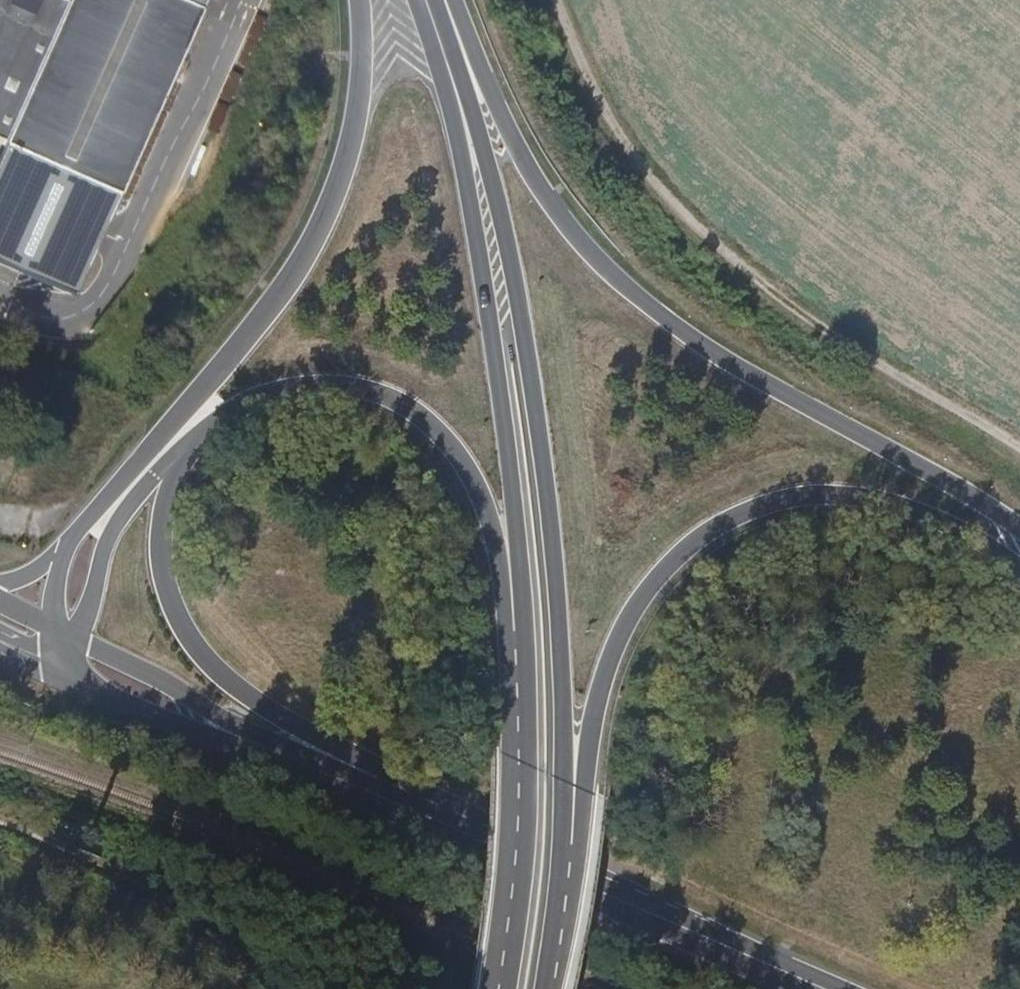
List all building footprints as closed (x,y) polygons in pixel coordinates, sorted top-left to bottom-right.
[(6,142),(122,193),(205,5),(193,0),(0,0),(0,139),(6,142)]
